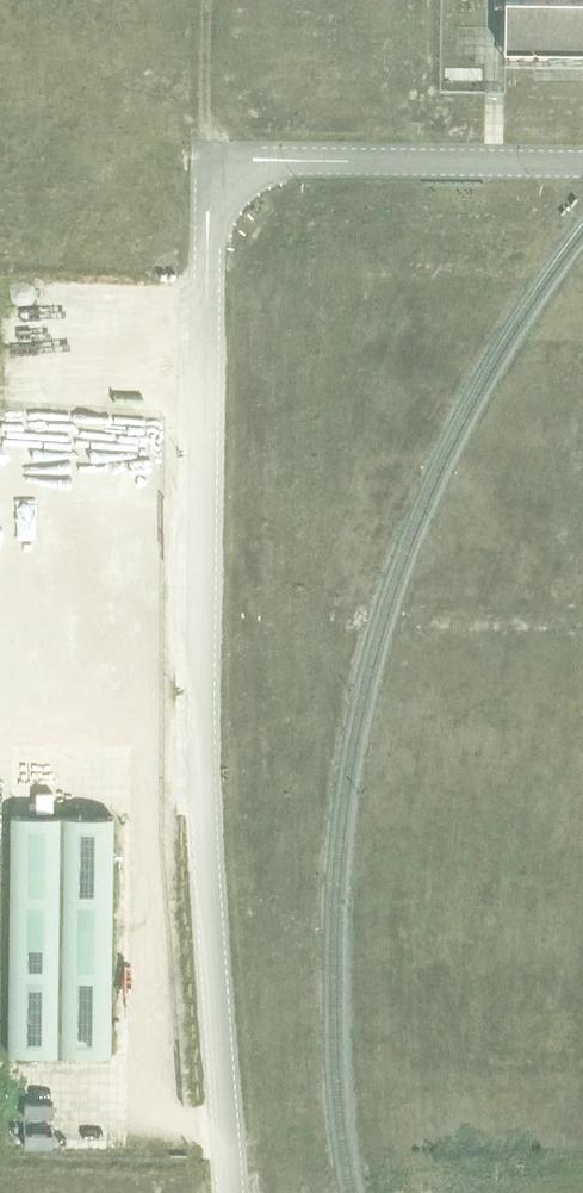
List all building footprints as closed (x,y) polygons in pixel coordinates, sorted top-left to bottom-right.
[(582,51),(582,0),(506,0),(505,50),(582,51)] [(11,815),(9,1053),(111,1055),(114,817),(11,815)]
